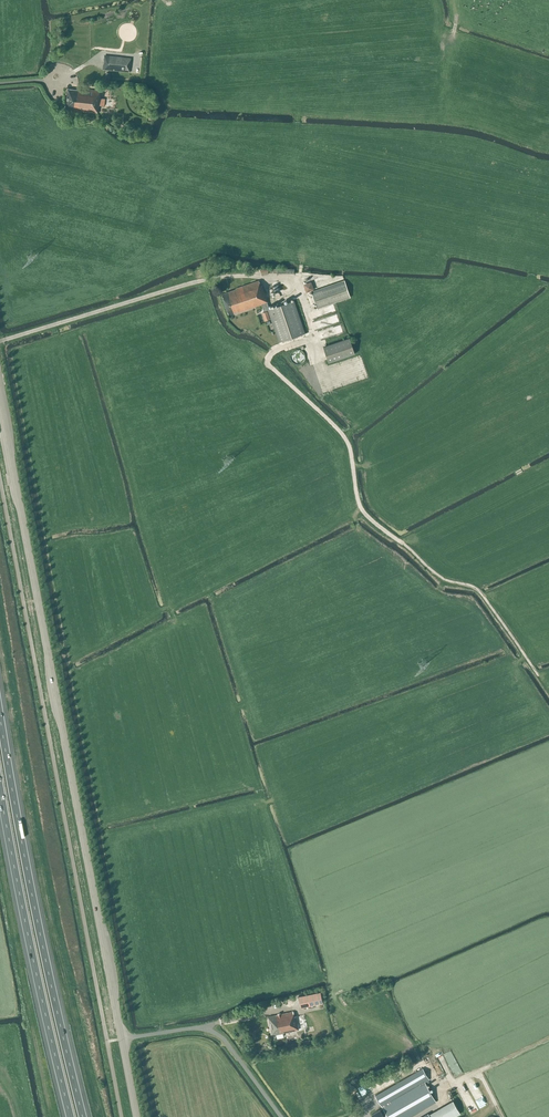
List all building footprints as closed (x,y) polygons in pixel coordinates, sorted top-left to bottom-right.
[(132,58),(104,55),(103,69),(130,73),(132,58)] [(100,98),(100,91),(78,88),(78,90),(68,89),(66,109),(97,113),(98,107),(99,108),(99,106),(104,106),(105,98),(100,98)] [(304,282),(307,290),(315,287),(312,279),(304,282)] [(243,311),(261,305),(267,303),(268,302),(262,286),(261,286),(259,280),(236,288),(236,289),(243,311)] [(351,297),(345,280),(311,291),(317,309),(351,297)] [(243,311),(236,289),(222,294),(229,315),(235,313),(234,312),(238,311),(238,312),(243,311)] [(267,303),(261,305),(263,311),(268,310),(279,343),(305,333),(294,301),(269,309),(267,303)] [(267,311),(262,313),(265,321),(270,320),(267,311)] [(355,354),(349,338),(323,347),(329,363),(355,354)] [(295,363),(297,364),(299,364),(302,363),(304,361),(305,359),(305,357),(305,354),(304,352),(302,351),(299,350),(297,350),(294,350),(293,352),(291,354),(291,356),(291,358),(291,360),(293,362),(295,363)] [(299,996),(301,1007),(323,1003),(320,992),(299,996)] [(294,1016),(293,1012),(268,1017),(272,1035),(299,1030),(296,1016),(294,1016)] [(462,1072),(452,1049),(444,1052),(454,1076),(462,1072)] [(382,1107),(425,1082),(429,1080),(422,1068),(375,1095),(382,1107)] [(382,1107),(383,1108),(388,1116),(409,1116),(431,1104),(436,1101),(425,1082),(382,1107)] [(429,1115),(430,1116),(454,1116),(460,1113),(453,1100),(428,1114),(429,1115)] [(383,1108),(380,1110),(380,1109),(372,1114),(374,1116),(382,1116),(384,1116),(388,1116),(383,1108)]
